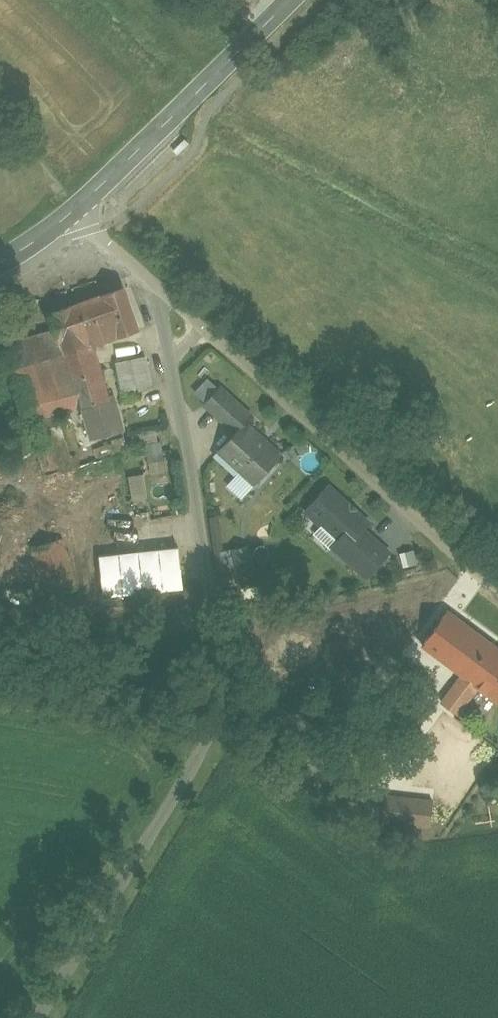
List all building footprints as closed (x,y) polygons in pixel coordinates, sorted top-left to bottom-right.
[(125,276),(50,305),(64,342),(92,331),(86,314),(114,303),(122,323),(140,316),(125,276)] [(92,331),(64,342),(67,349),(74,367),(91,360),(102,356),(92,331)] [(74,367),(67,349),(22,359),(34,413),(85,402),(84,398),(74,367)] [(113,360),(116,390),(150,386),(146,357),(113,360)] [(91,360),(74,367),(84,398),(87,397),(101,393),(91,360)] [(206,394),(238,421),(241,417),(250,405),(218,379),(206,394)] [(101,393),(87,397),(97,430),(115,425),(104,391),(101,393)] [(238,421),(220,442),(258,473),(279,448),(241,417),(238,421)] [(161,418),(141,422),(143,435),(164,431),(161,418)] [(142,474),(126,476),(129,500),(146,497),(142,474)] [(367,577),(389,553),(364,529),(370,523),(329,485),(305,510),(321,525),(313,533),(330,548),(333,545),(367,577)] [(224,509),(215,511),(223,559),(231,557),(224,509)] [(248,536),(235,540),(242,567),(255,563),(248,536)] [(187,537),(104,545),(108,586),(191,578),(187,537)] [(60,563),(47,567),(52,581),(65,577),(60,563)] [(459,610),(429,654),(497,702),(497,637),(459,610)] [(379,795),(378,825),(431,826),(432,796),(379,795)]
